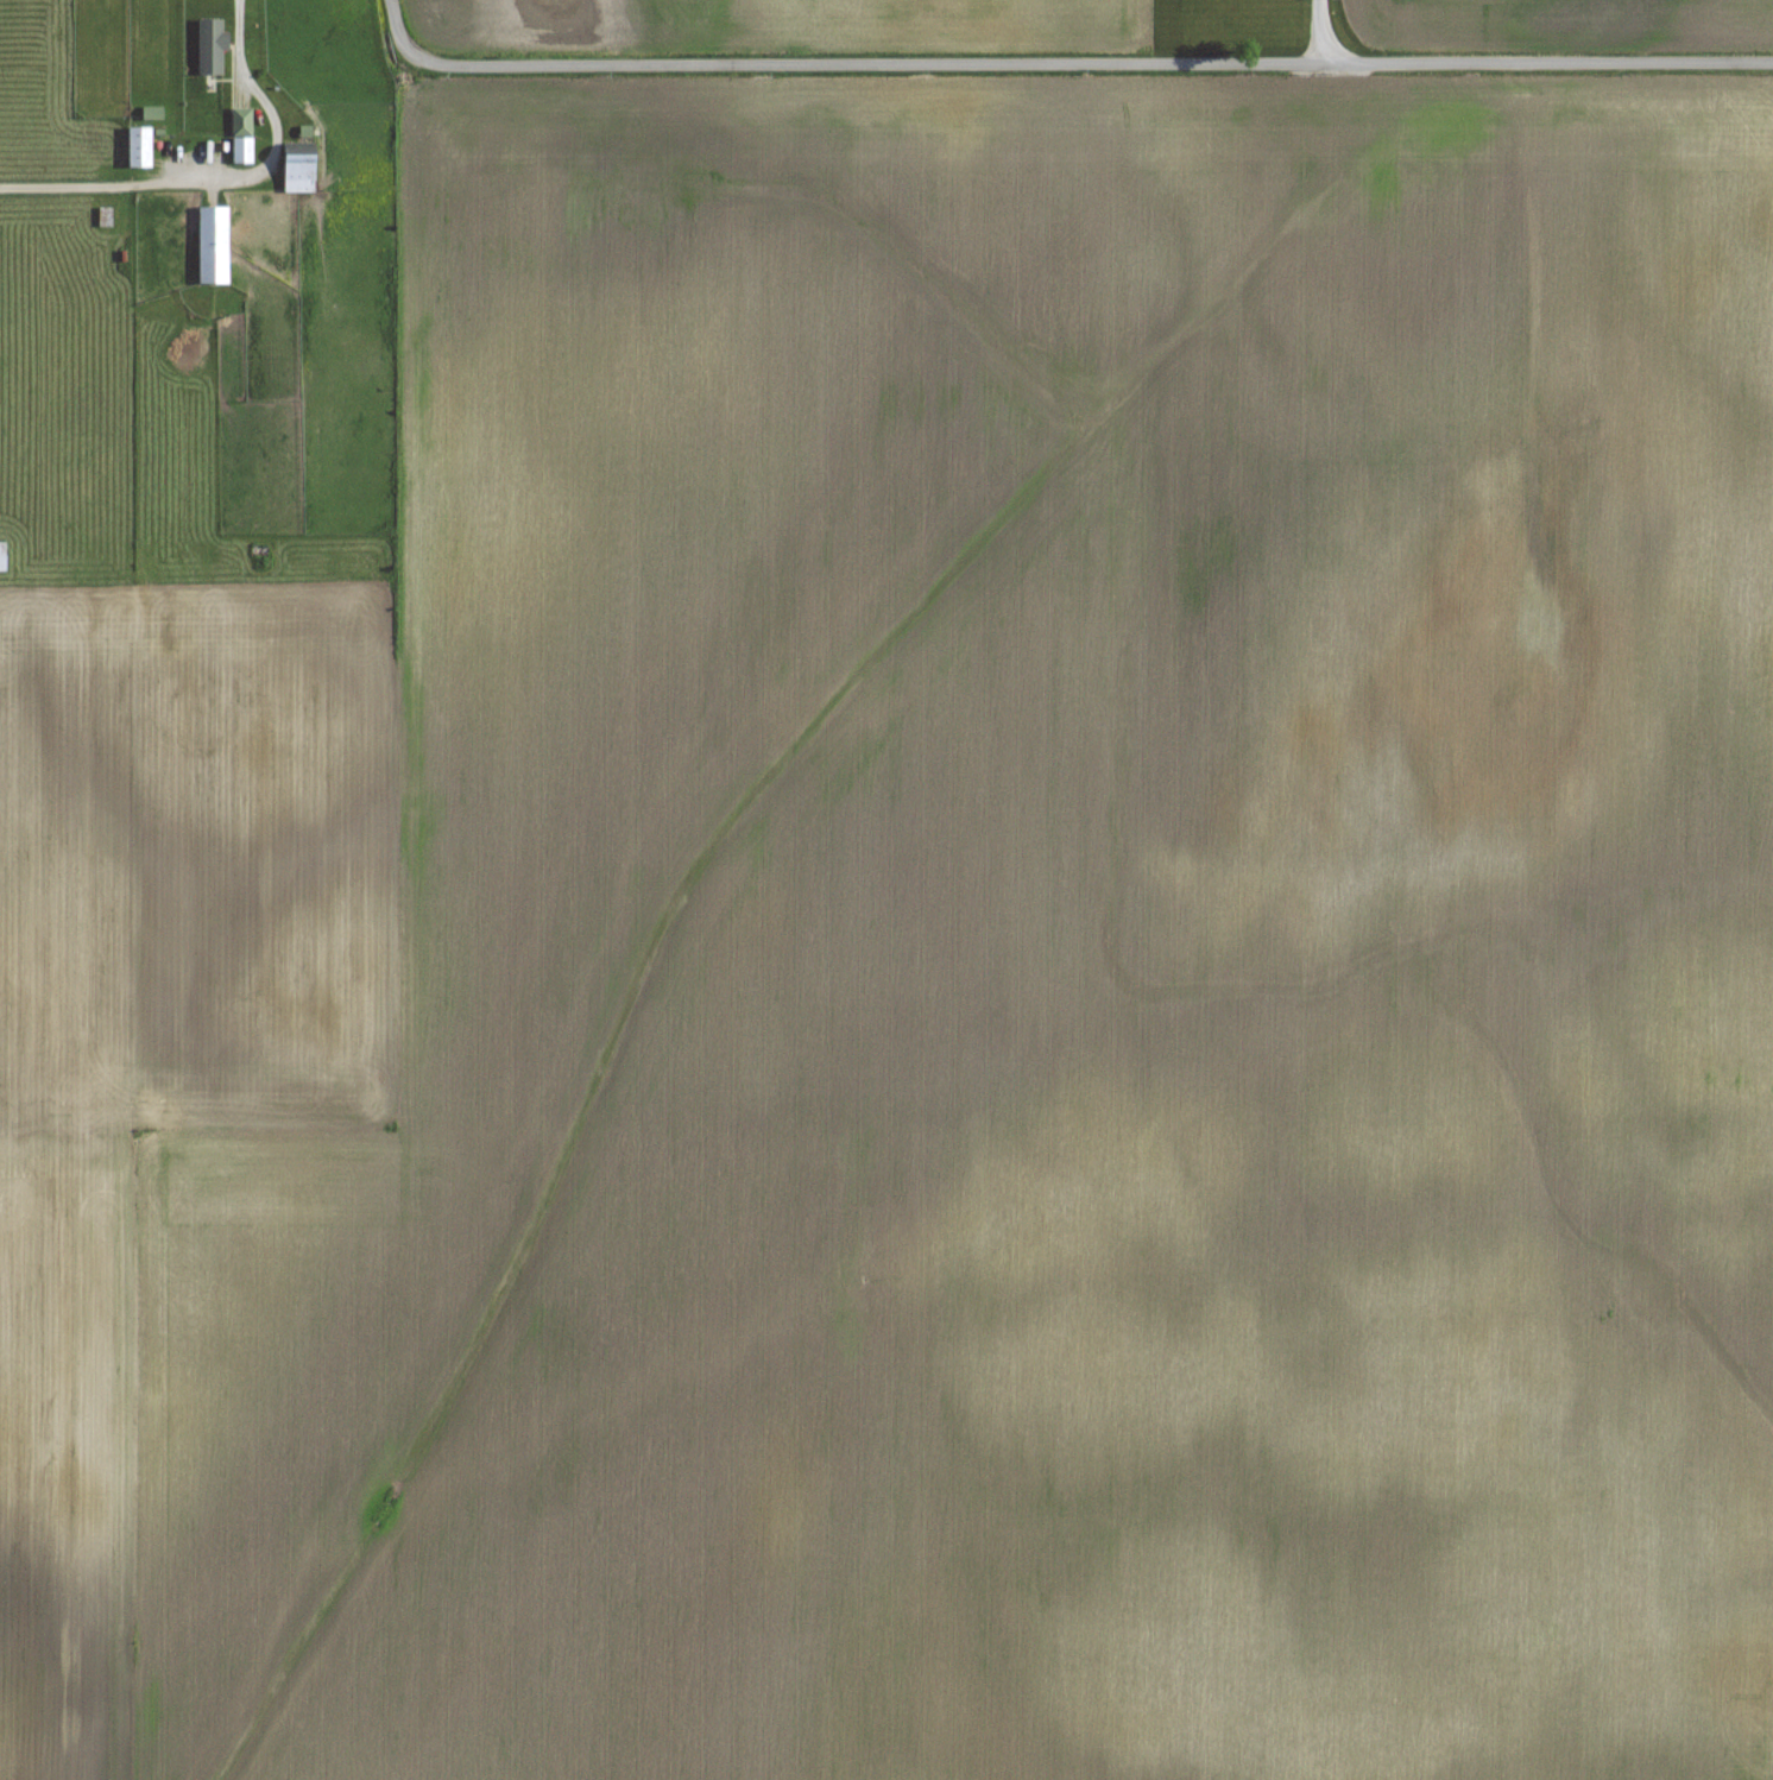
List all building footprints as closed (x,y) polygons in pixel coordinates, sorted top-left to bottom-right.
[(198,75),(225,75),(225,19),(198,19),(198,75)] [(252,164),(252,109),(232,109),(232,164),(252,164)] [(128,168),(150,168),(150,127),(128,127),(128,168)] [(314,193),(314,153),(283,153),(283,193),(314,193)] [(198,284),(227,284),(227,207),(198,207),(198,284)]
